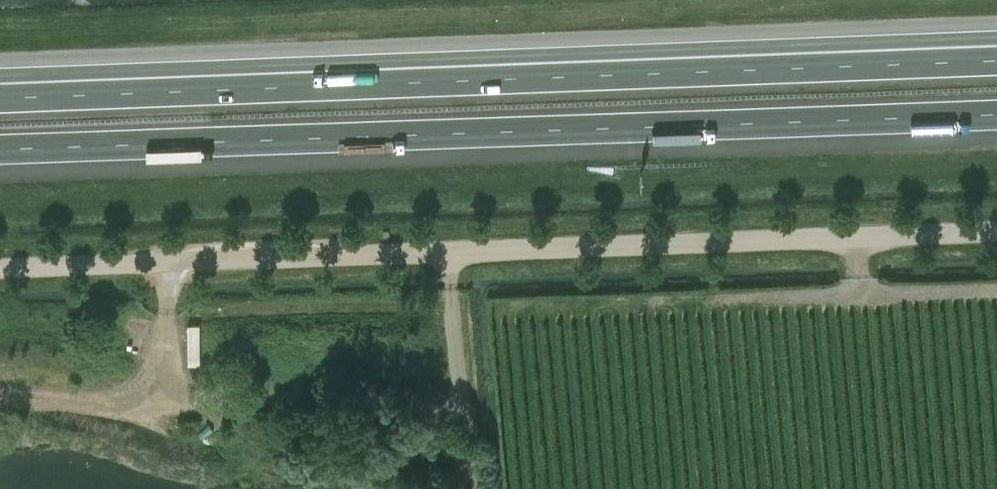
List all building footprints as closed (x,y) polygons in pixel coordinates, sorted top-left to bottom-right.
[(189,323),(190,361),(201,360),(200,346),(199,323),(189,323)]
